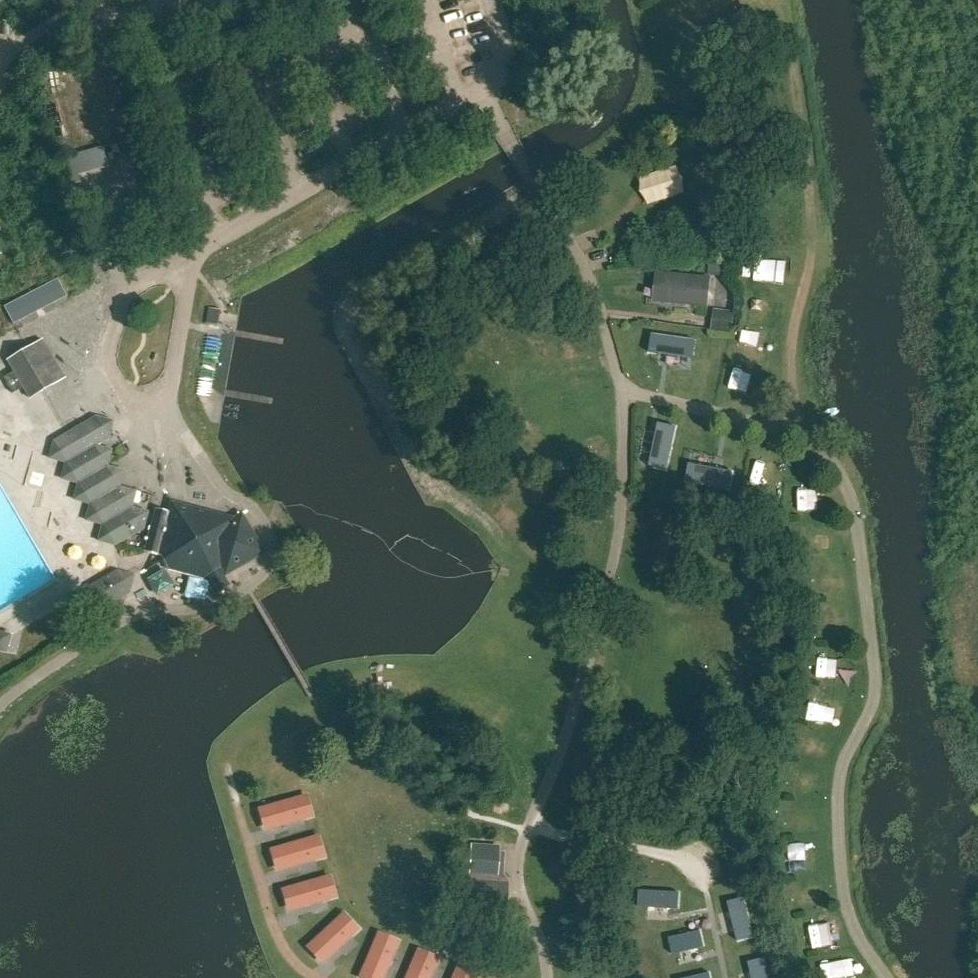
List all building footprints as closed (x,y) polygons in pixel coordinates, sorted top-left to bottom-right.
[(78,176),(108,168),(103,147),(64,157),(72,186),(80,183),(78,176)] [(655,202),(696,188),(686,160),(645,175),(655,202)] [(730,272),(730,258),(714,258),(714,271),(730,272)] [(743,279),(795,296),(801,279),(749,262),(743,279)] [(707,307),(710,278),(658,273),(655,302),(707,307)] [(5,307),(14,324),(67,296),(58,279),(5,307)] [(208,309),(205,324),(216,326),(218,326),(220,311),(219,310),(208,309)] [(732,331),(734,315),(714,312),(712,328),(732,331)] [(737,326),(732,378),(753,380),(759,328),(737,326)] [(654,334),(651,334),(649,352),(650,352),(667,355),(690,358),(692,359),(695,340),(693,340),(671,337),(654,334)] [(3,378),(12,393),(22,387),(30,400),(54,385),(31,346),(6,362),(13,372),(3,378)] [(48,458),(48,459),(65,463),(61,480),(77,484),(73,500),(89,505),(85,521),(101,525),(97,541),(116,546),(144,530),(148,514),(132,509),(136,491),(120,487),(124,470),(108,466),(112,450),(96,445),(106,440),(108,424),(93,419),(50,443),(48,458)] [(667,470),(676,428),(658,424),(649,466),(667,470)] [(774,494),(780,450),(762,448),(756,491),(774,494)] [(685,482),(729,491),(732,472),(688,464),(685,482)] [(242,516),(227,522),(225,518),(179,506),(166,514),(153,510),(142,553),(158,557),(165,570),(201,580),(219,570),(224,581),(264,558),(242,516)] [(97,608),(125,594),(129,578),(112,574),(85,588),(82,604),(97,608)] [(13,638),(0,635),(0,654),(8,656),(13,638)] [(257,809),(264,832),(313,817),(307,794),(257,809)] [(269,849),(276,872),(325,858),(318,835),(269,849)] [(467,910),(505,912),(508,879),(497,878),(499,846),(471,845),(467,910)] [(281,889),(288,912),(337,898),(330,875),(281,889)] [(639,894),(638,910),(648,911),(663,912),(668,912),(678,913),(679,896),(639,894)] [(744,898),(728,903),(730,912),(735,930),(735,932),(738,941),(754,937),(744,898)] [(306,947),(322,964),(359,929),(343,912),(306,947)] [(400,941),(378,931),(358,977),(384,977),(400,941)] [(701,933),(670,940),(673,956),(680,955),(693,952),(695,951),(705,949),(701,933)] [(439,957),(417,948),(404,977),(430,977),(439,957)] [(747,964),(750,975),(751,977),(768,977),(764,960),(747,964)] [(479,974),(457,965),(451,977),(478,977),(479,974)]
